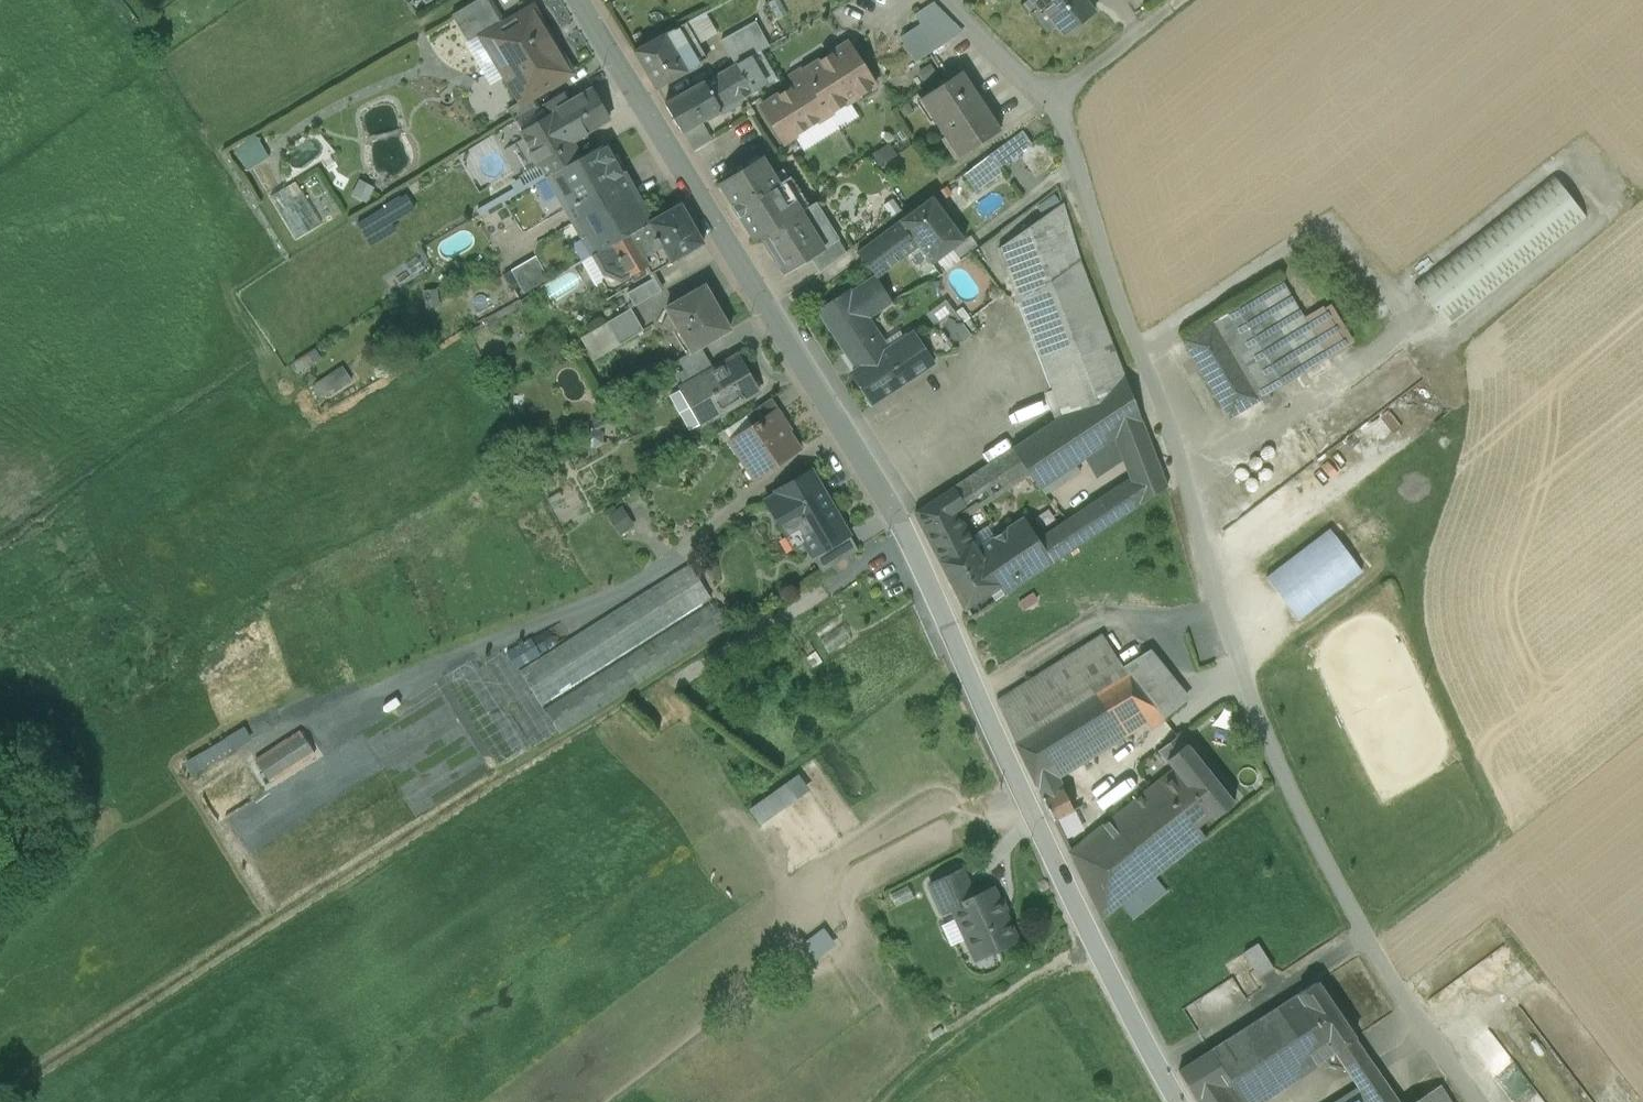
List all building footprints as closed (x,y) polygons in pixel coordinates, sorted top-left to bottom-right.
[(452,15),(467,42),(501,21),(489,0),(477,0),(452,15)] [(1036,8),(1031,13),(1046,33),(1056,25),(1064,36),(1094,12),(1084,0),(1030,0),(1036,8)] [(933,3),(914,15),(920,24),(901,37),(915,60),(961,31),(933,3)] [(531,9),(521,15),(518,13),(511,17),(512,21),(491,33),(510,63),(502,68),(522,100),(522,102),(530,97),(570,74),(531,9)] [(706,12),(686,24),(697,44),(718,33),(706,12)] [(755,21),(721,40),(735,65),(750,57),(769,46),(755,21)] [(686,24),(633,52),(656,89),(686,71),(686,70),(707,58),(697,44),(686,24)] [(806,77),(760,106),(784,143),(874,86),(846,44),(807,68),(806,77)] [(735,65),(665,104),(682,132),(703,120),(766,84),(750,57),(735,65)] [(1000,130),(961,71),(920,98),(959,157),(1000,130)] [(537,108),(515,121),(531,148),(530,154),(536,163),(541,165),(548,176),(580,158),(573,147),(588,138),(585,134),(609,120),(591,89),(569,102),(563,93),(537,108)] [(530,97),(522,102),(522,100),(507,109),(515,121),(537,108),(530,97)] [(703,120),(682,132),(692,150),(712,138),(703,120)] [(1021,131),(988,155),(998,168),(1031,144),(1021,131)] [(259,135),(237,145),(247,168),(270,157),(259,135)] [(588,138),(573,147),(580,158),(595,150),(588,138)] [(580,158),(548,176),(568,211),(625,178),(606,144),(595,150),(580,158)] [(761,158),(720,184),(733,206),(732,207),(738,218),(740,216),(755,240),(762,236),(802,211),(784,182),(791,178),(790,177),(777,185),(761,158)] [(1553,175),(1414,283),(1448,328),(1586,218),(1553,175)] [(631,190),(574,222),(592,255),(650,223),(631,190)] [(406,196),(357,224),(364,236),(412,208),(406,196)] [(932,197),(899,221),(918,246),(918,247),(931,265),(964,240),(932,197)] [(504,201),(479,215),(494,239),(518,224),(504,201)] [(802,211),(762,236),(785,274),(810,258),(823,251),(822,250),(838,240),(815,203),(802,211)] [(592,255),(603,274),(610,277),(614,285),(645,267),(649,274),(703,244),(681,205),(650,223),(592,255)] [(1019,303),(1079,260),(1059,207),(998,249),(1019,303)] [(899,221),(856,253),(875,278),(918,247),(918,246),(899,221)] [(838,240),(822,250),(823,251),(810,258),(819,273),(846,253),(838,240)] [(539,257),(514,271),(527,292),(552,278),(539,257)] [(1097,392),(1124,375),(1079,260),(1019,303),(1062,416),(1097,392)] [(654,278),(627,293),(634,306),(661,291),(654,278)] [(846,290),(816,311),(845,351),(847,349),(860,367),(851,373),(872,404),(933,363),(914,339),(891,356),(866,322),(878,313),(874,307),(889,295),(875,278),(850,295),(846,290)] [(1328,359),(1281,281),(1259,295),(1305,372),(1328,359)] [(704,287),(666,309),(691,352),(700,347),(729,330),(704,287)] [(1305,372),(1259,295),(1213,322),(1260,399),(1263,405),(1271,400),(1268,394),(1305,372)] [(1352,341),(1330,307),(1321,313),(1342,347),(1352,341)] [(630,308),(607,322),(620,344),(643,331),(630,308)] [(971,336),(954,312),(937,326),(953,348),(971,336)] [(1260,399),(1213,322),(1183,340),(1229,418),(1260,399)] [(953,348),(937,326),(923,337),(940,358),(953,348)] [(691,352),(677,360),(683,372),(707,358),(700,347),(691,352)] [(690,383),(683,387),(683,388),(671,395),(691,430),(757,392),(737,356),(713,370),(690,383)] [(707,358),(683,372),(690,383),(713,370),(707,358)] [(1166,486),(1124,377),(1124,375),(1097,392),(1122,458),(1130,480),(1140,505),(1165,489),(1167,488),(1166,486)] [(1062,416),(952,487),(962,504),(979,504),(1028,473),(1039,489),(1083,460),(1094,476),(1122,458),(1097,392),(1062,416)] [(771,398),(745,415),(753,426),(773,413),(773,414),(779,410),(771,398)] [(753,426),(731,441),(755,478),(797,449),(773,414),(773,413),(753,426)] [(987,445),(1012,431),(1007,421),(981,436),(987,445)] [(812,471),(775,492),(776,494),(766,500),(787,536),(797,530),(812,556),(849,535),(812,471)] [(1130,480),(1038,541),(1053,562),(1140,505),(1130,480)] [(946,492),(915,512),(941,562),(972,542),(946,492)] [(1024,518),(976,549),(997,584),(998,585),(1004,594),(1053,562),(1038,541),(1024,518)] [(1267,578),(1297,619),(1361,571),(1330,530),(1267,578)] [(849,535),(812,556),(822,573),(857,550),(849,535)] [(972,542),(941,562),(964,608),(998,585),(997,584),(976,549),(972,542)] [(684,567),(517,673),(539,707),(706,601),(684,567)] [(708,604),(541,710),(558,736),(725,630),(708,604)] [(1102,634),(997,700),(1012,736),(1090,688),(1113,673),(1122,667),(1102,634)] [(529,638),(507,651),(517,666),(538,652),(529,638)] [(1179,689),(1149,651),(1122,667),(1155,707),(1176,691),(1179,689)] [(536,750),(556,736),(503,653),(482,666),(536,750)] [(1155,707),(1122,667),(1113,673),(1146,724),(1151,729),(1165,720),(1165,719),(1155,707)] [(1146,724),(1113,673),(1090,688),(1122,739),(1146,724)] [(1012,736),(1044,803),(1064,793),(1057,779),(1122,739),(1090,688),(1012,736)] [(1176,691),(1155,707),(1165,719),(1185,702),(1176,691)] [(297,730),(251,758),(266,780),(311,752),(297,730)] [(1178,735),(1159,751),(1167,761),(1186,745),(1178,735)] [(197,754),(202,765),(235,750),(230,739),(197,754)] [(1233,803),(1186,745),(1167,761),(1174,769),(1213,818),(1233,803)] [(1174,769),(1068,852),(1101,919),(1120,904),(1154,877),(1204,838),(1198,830),(1213,818),(1174,769)] [(801,772),(751,808),(763,824),(813,789),(801,772)] [(1064,793),(1044,803),(1051,816),(1071,807),(1064,793)] [(961,870),(930,884),(943,913),(952,909),(952,907),(974,897),(961,870)] [(1154,877),(1120,904),(1131,918),(1165,891),(1154,877)] [(974,897),(952,907),(952,909),(972,951),(990,943),(994,950),(1016,940),(992,889),(974,897)] [(818,959),(839,943),(826,926),(805,942),(818,959)] [(1258,944),(1243,954),(1258,978),(1273,968),(1258,944)] [(1208,1027),(1213,1009),(1230,1014),(1234,999),(1240,1001),(1244,986),(1219,978),(1213,998),(1199,994),(1190,1022),(1208,1027)] [(1354,1037),(1317,983),(1296,995),(1334,1050),(1354,1037)] [(1205,1053),(1236,1101),(1255,1101),(1334,1050),(1296,995),(1205,1053)] [(1354,1037),(1334,1050),(1349,1072),(1369,1059),(1354,1037)] [(1205,1053),(1178,1071),(1198,1101),(1236,1101),(1205,1053)] [(1335,1101),(1398,1101),(1378,1073),(1335,1101)] [(1415,1101),(1449,1101),(1439,1086),(1415,1101)]
